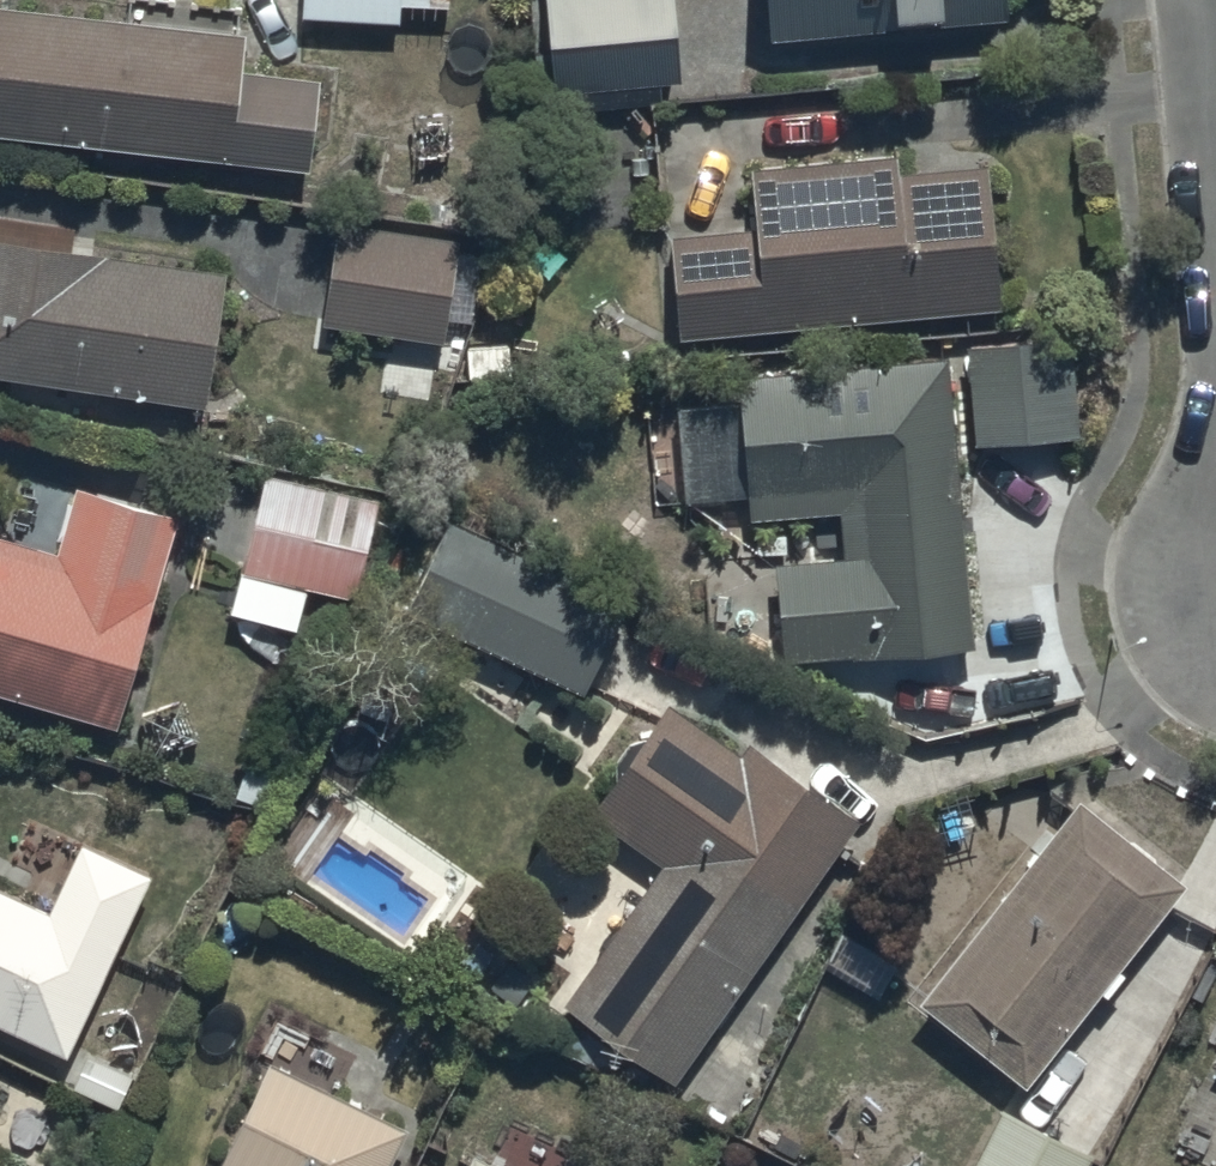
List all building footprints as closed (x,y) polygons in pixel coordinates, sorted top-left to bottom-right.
[(302,30),(377,30),(377,35),(399,35),(399,18),(449,18),(449,0),(303,0),(302,30)] [(671,0),(540,0),(546,63),(532,65),(536,105),(680,91),(671,0)] [(768,50),(1006,29),(1003,0),(764,0),(768,50)] [(309,184),(320,92),(241,83),(245,46),(0,18),(0,148),(309,184)] [(667,249),(676,349),(997,322),(985,178),(896,186),(894,165),(749,177),(755,242),(667,249)] [(338,230),(321,334),(442,354),(459,250),(338,230)] [(204,418),(223,282),(0,251),(0,389),(204,418)] [(1072,353),(966,358),(971,457),(1077,451),(1072,353)] [(973,658),(943,368),(736,390),(751,533),(837,524),(842,566),(769,574),(780,678),(973,658)] [(705,423),(633,426),(636,496),(708,493),(705,423)] [(263,484),(241,581),(353,607),(375,510),(263,484)] [(116,739),(179,533),(74,501),(55,563),(0,546),(0,703),(116,739)] [(448,531),(406,620),(581,703),(623,615),(448,531)] [(675,1097),(854,833),(744,759),(741,764),(668,714),(592,827),(659,872),(559,1019),(675,1097)] [(1185,896),(1076,813),(919,1014),(1027,1098),(1100,1005),(1106,1009),(1123,987),(1117,983),(1185,896)] [(65,1070),(150,888),(78,854),(45,925),(0,903),(0,1039),(65,1070)] [(404,1143),(266,1077),(223,1165),(393,1165),(404,1143)] [(1001,1122),(977,1165),(1083,1165),(1001,1122)]
